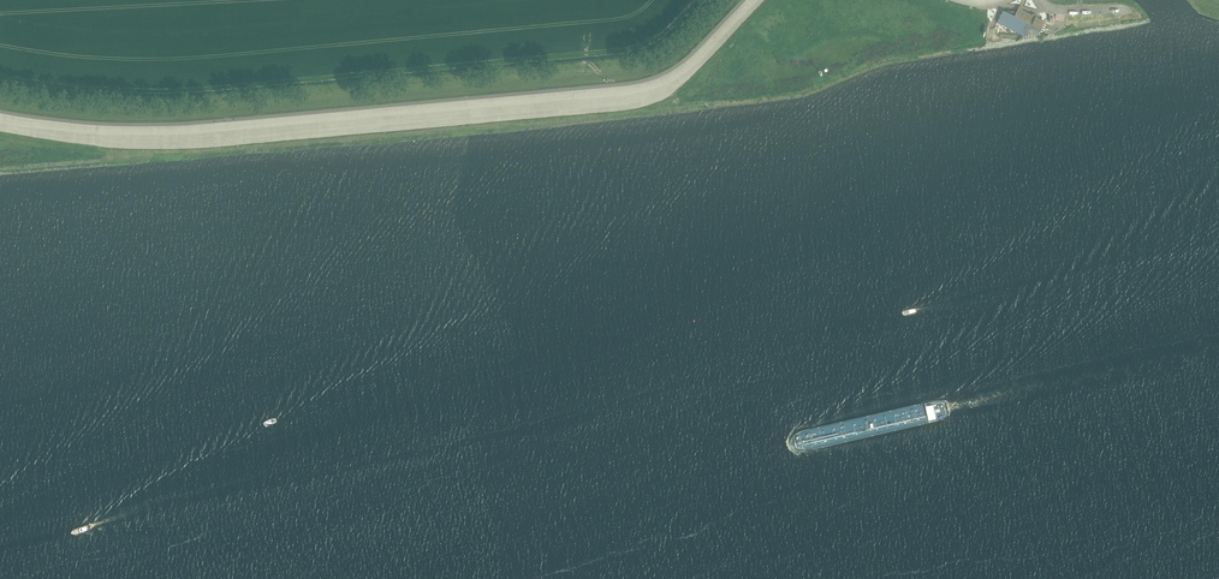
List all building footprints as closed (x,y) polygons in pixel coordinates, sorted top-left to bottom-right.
[(1005,10),(1001,18),(1028,32),(1039,30),(1044,21),(1039,19),(1019,9),(1017,11),(1005,10)]
